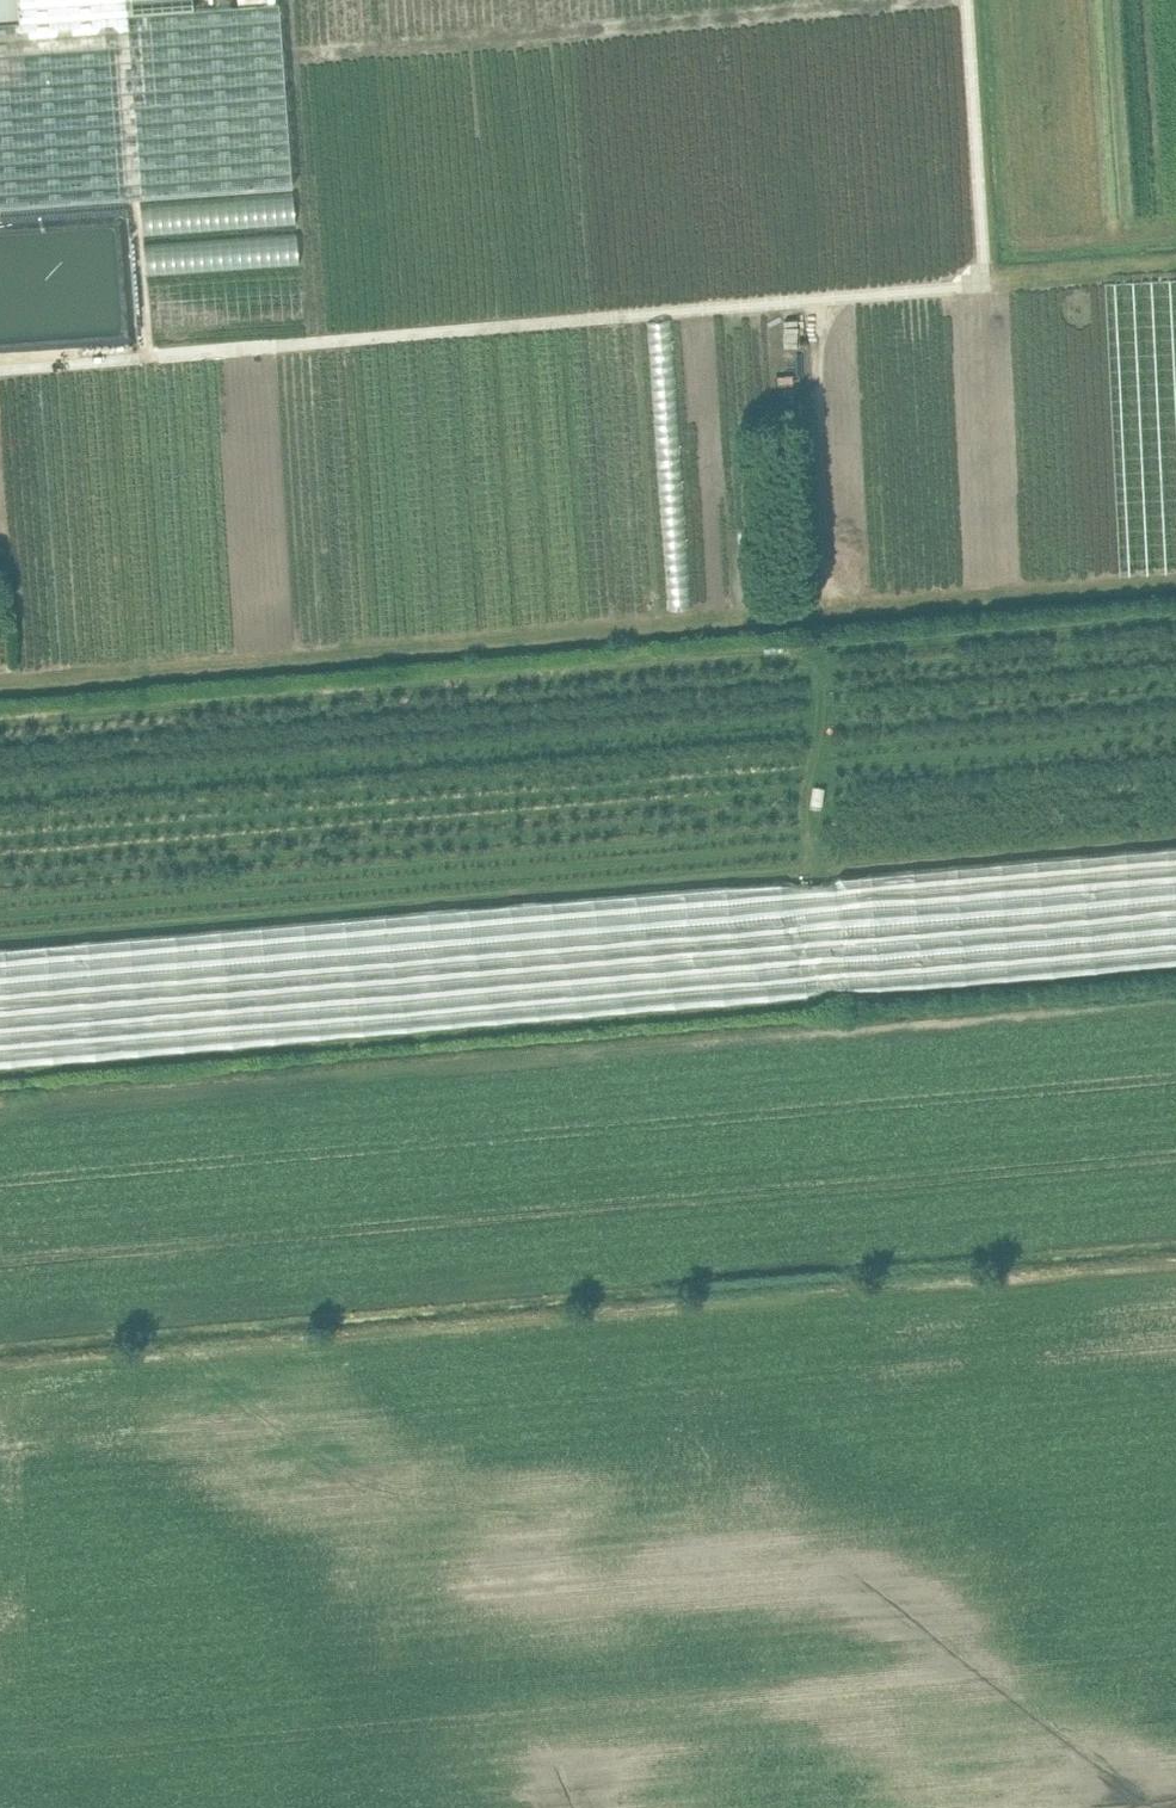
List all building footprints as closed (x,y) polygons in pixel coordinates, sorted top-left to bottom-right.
[(293,188),(280,3),(194,9),(193,0),(18,0),(20,22),(0,23),(0,209),(293,188)] [(146,232),(297,225),(295,193),(144,201),(146,232)] [(148,272),(301,266),(299,234),(147,240),(148,272)] [(792,399),(791,362),(771,362),(772,399),(792,399)]
